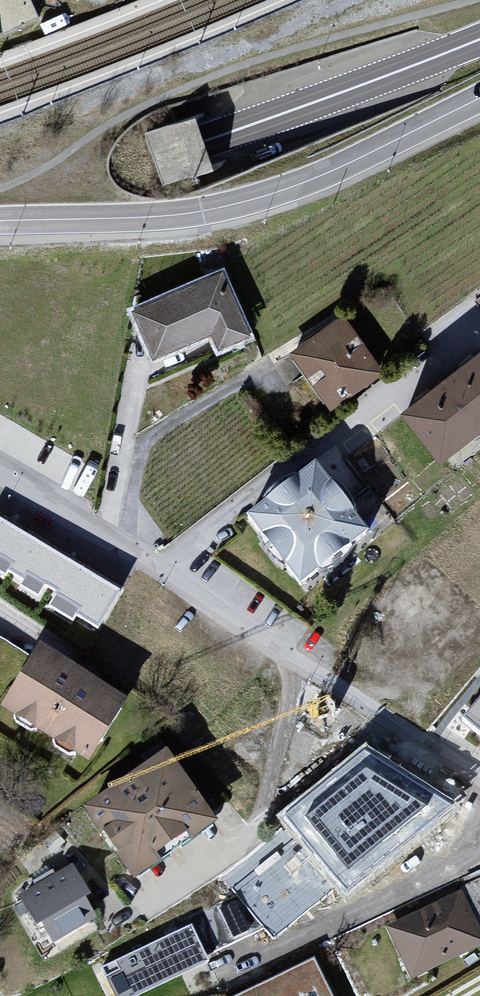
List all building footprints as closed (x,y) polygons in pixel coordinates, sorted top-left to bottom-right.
[(41,17),(33,0),(0,0),(0,37),(41,17)] [(220,272),(137,309),(157,354),(212,330),(218,342),(246,330),(220,272)] [(290,353),(329,412),(384,375),(344,317),(290,353)] [(399,415),(439,466),(479,434),(479,353),(399,415)] [(257,513),(298,577),(364,535),(322,471),(257,513)] [(93,623),(115,589),(0,515),(0,564),(93,623)] [(40,652),(7,709),(79,751),(112,694),(40,652)] [(465,803),(365,743),(276,815),(286,826),(336,888),(345,899),(465,803)] [(165,757),(93,809),(139,874),(212,822),(165,757)] [(274,938),(336,888),(286,826),(224,876),(274,938)] [(88,921),(65,874),(28,892),(51,939),(88,921)] [(386,925),(411,979),(479,947),(479,926),(462,889),(386,925)] [(101,964),(115,995),(135,995),(256,942),(238,903),(101,964)] [(235,995),(333,995),(314,957),(235,995)]
